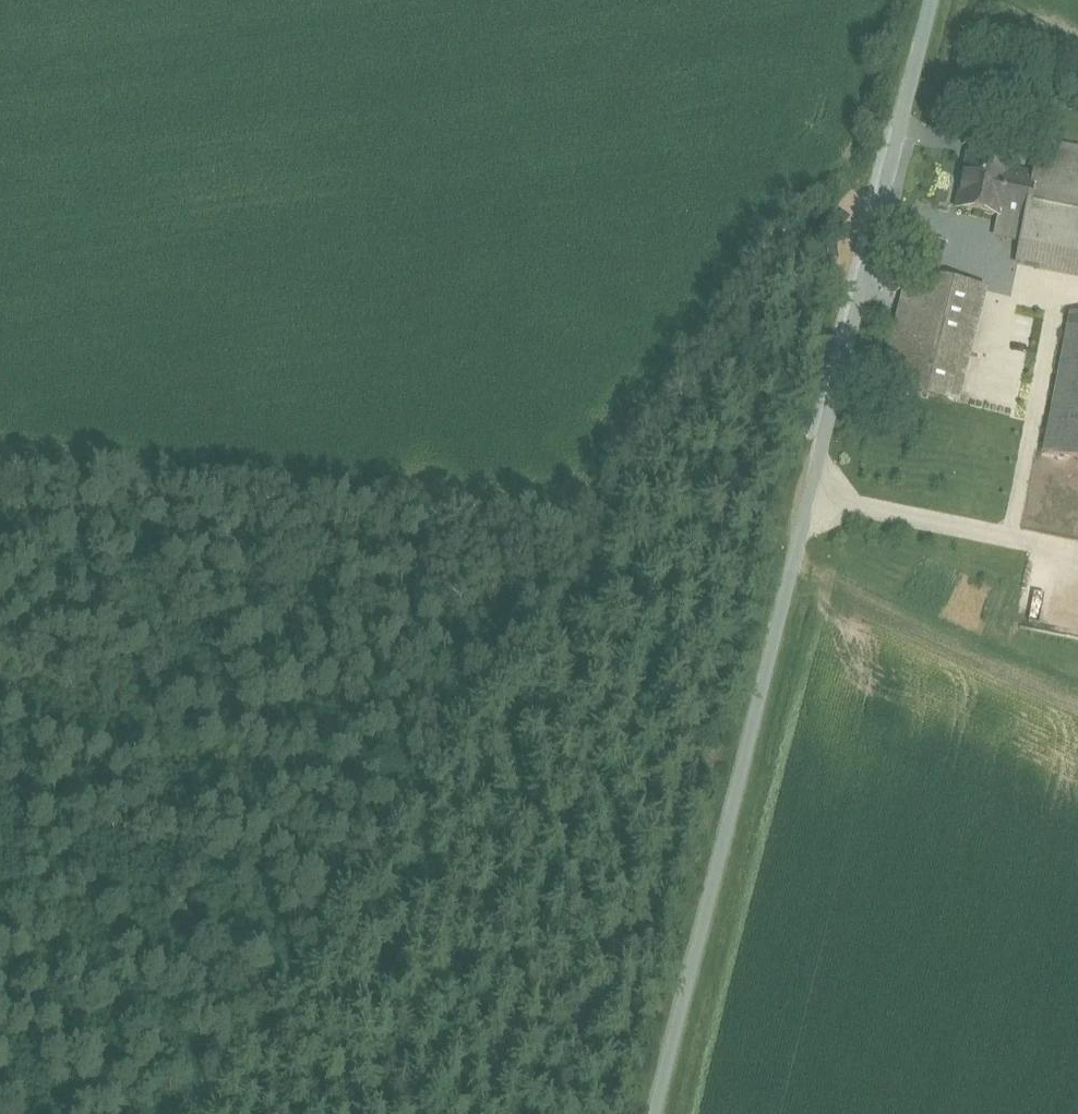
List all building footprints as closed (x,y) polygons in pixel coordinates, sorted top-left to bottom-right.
[(1029,255),(1077,264),(1077,143),(1048,137),(1039,179),(1011,174),(1014,160),(982,153),(971,207),(1009,215),(1006,234),(1032,239),(1029,255)] [(917,244),(887,383),(967,401),(993,285),(946,274),(951,252),(917,244)] [(1051,444),(1077,449),(1077,316),(1051,444)]
